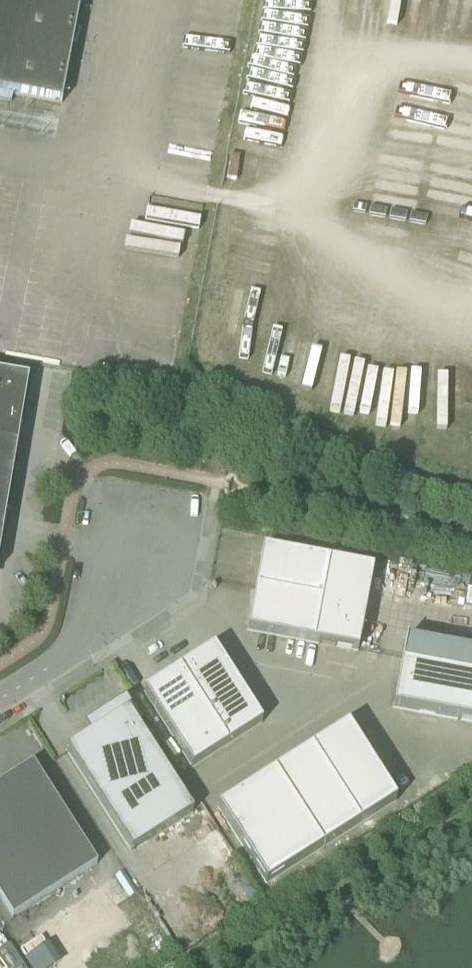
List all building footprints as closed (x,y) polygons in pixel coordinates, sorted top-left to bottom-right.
[(62,103),(81,0),(0,0),(0,91),(62,103)] [(189,278),(197,232),(82,212),(74,257),(189,278)] [(20,423),(27,379),(0,374),(0,543),(6,508),(13,464),(20,423)] [(364,618),(373,569),(263,548),(247,630),(358,651),(364,618)] [(402,663),(407,638),(406,638),(393,707),(457,719),(471,722),(471,676),(402,663)] [(262,723),(213,647),(143,692),(192,767),(235,740),(262,723)] [(88,726),(87,724),(84,726),(90,735),(66,750),(130,852),(192,813),(137,727),(141,725),(139,722),(136,723),(124,704),(88,726)] [(339,837),(396,801),(347,725),(218,807),(266,884),(339,837)] [(97,864),(32,763),(0,783),(0,899),(12,918),(97,864)]
